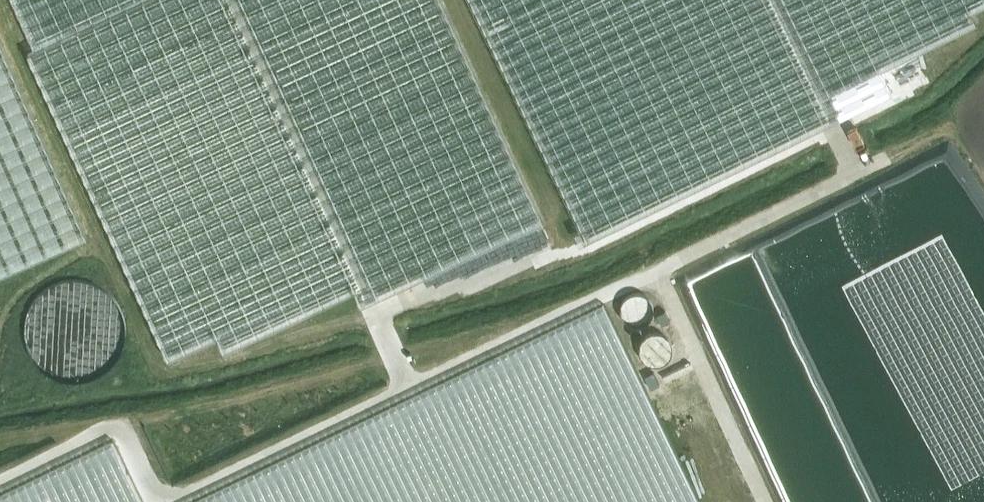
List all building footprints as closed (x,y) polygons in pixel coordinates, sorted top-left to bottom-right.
[(36,48),(28,51),(169,358),(218,335),(225,350),(355,290),(362,305),(545,221),(444,0),(14,0),(36,48)] [(587,239),(890,92),(878,69),(976,22),(970,10),(983,3),(983,0),(471,0),(587,239)] [(87,234),(0,37),(0,272),(87,234)] [(127,303),(91,286),(51,289),(35,324),(37,361),(68,375),(112,372),(129,336),(127,303)] [(670,320),(665,309),(657,313),(662,324),(670,320)] [(653,371),(645,375),(651,388),(659,384),(653,371)]
